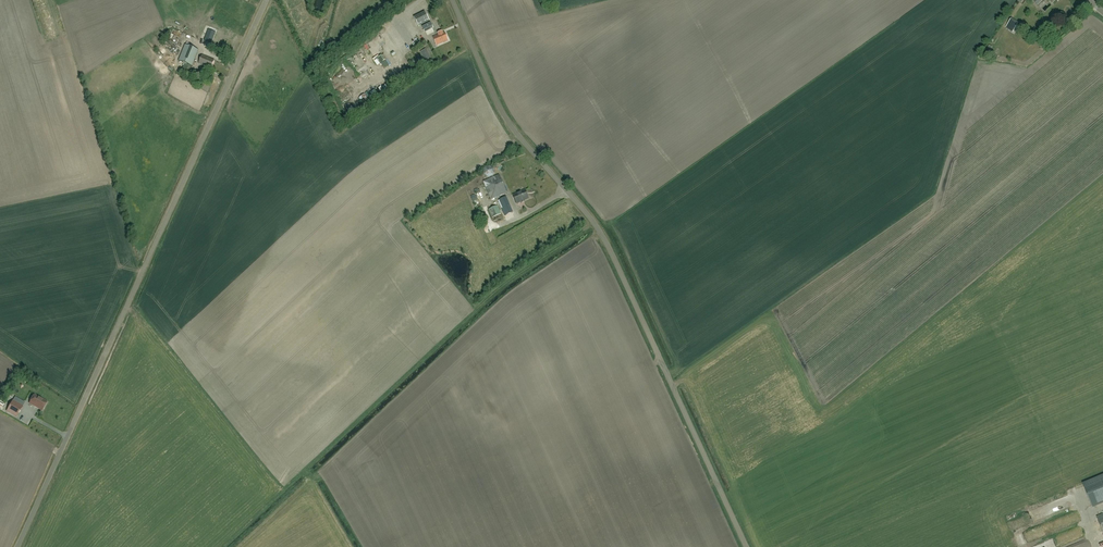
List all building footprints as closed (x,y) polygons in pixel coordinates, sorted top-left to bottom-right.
[(430,21),(425,12),(414,17),(419,27),(430,21)] [(1007,27),(1013,31),(1017,25),(1011,21),(1007,27)] [(422,26),(425,32),(433,28),(430,22),(422,26)] [(216,34),(209,31),(204,42),(211,45),(216,34)] [(438,33),(438,34),(433,37),(436,46),(449,40),(445,32),(442,33),(442,31),(438,33)] [(192,66),(199,50),(185,45),(179,61),(192,66)] [(358,53),(369,57),(371,53),(360,48),(358,53)] [(172,53),(166,50),(163,56),(168,59),(172,53)] [(406,56),(409,60),(415,56),(412,52),(406,56)] [(211,69),(215,60),(203,55),(199,64),(211,69)] [(383,66),(389,75),(394,71),(389,63),(383,66)] [(198,73),(188,69),(183,67),(181,74),(196,79),(198,73)] [(398,78),(401,82),(406,79),(402,74),(398,78)] [(390,83),(384,87),(387,93),(393,89),(390,83)] [(352,92),(342,98),(343,101),(354,96),(352,92)] [(366,94),(360,98),(366,107),(372,102),(366,94)] [(348,103),(352,101),(351,98),(343,102),(346,108),(349,106),(348,103)] [(494,175),(494,169),(490,166),(484,168),(483,174),(488,178),(494,175)] [(491,199),(507,193),(499,175),(483,181),(491,199)] [(517,204),(529,199),(525,190),(513,195),(517,204)] [(504,216),(513,213),(506,197),(498,201),(504,216)] [(492,217),(501,213),(498,205),(489,209),(492,217)] [(34,395),(30,403),(42,411),(47,402),(34,395)] [(23,406),(13,401),(7,411),(17,417),(23,406)] [(1084,484),(1093,506),(1102,502),(1102,476),(1084,484)]
